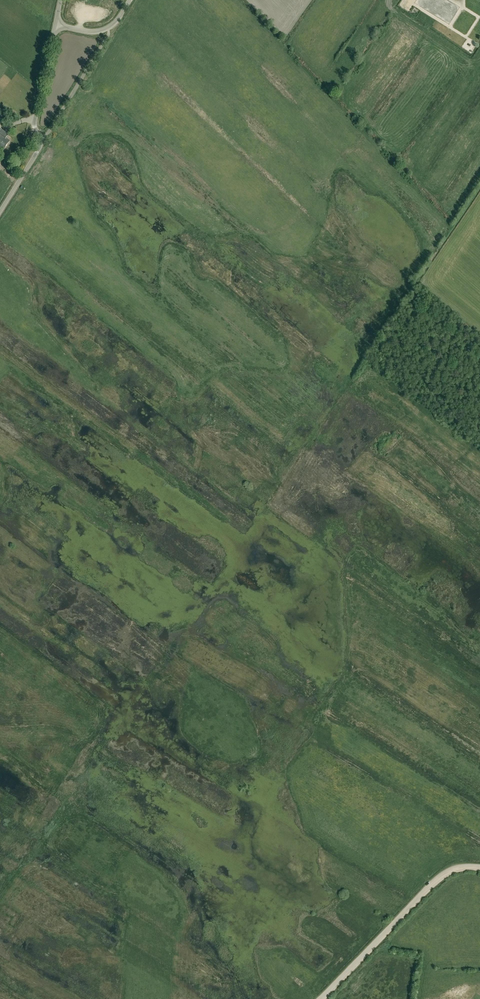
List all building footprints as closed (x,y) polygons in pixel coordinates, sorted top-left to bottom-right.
[(10,142),(4,138),(6,134),(1,131),(0,132),(0,148),(4,150),(10,142)]
